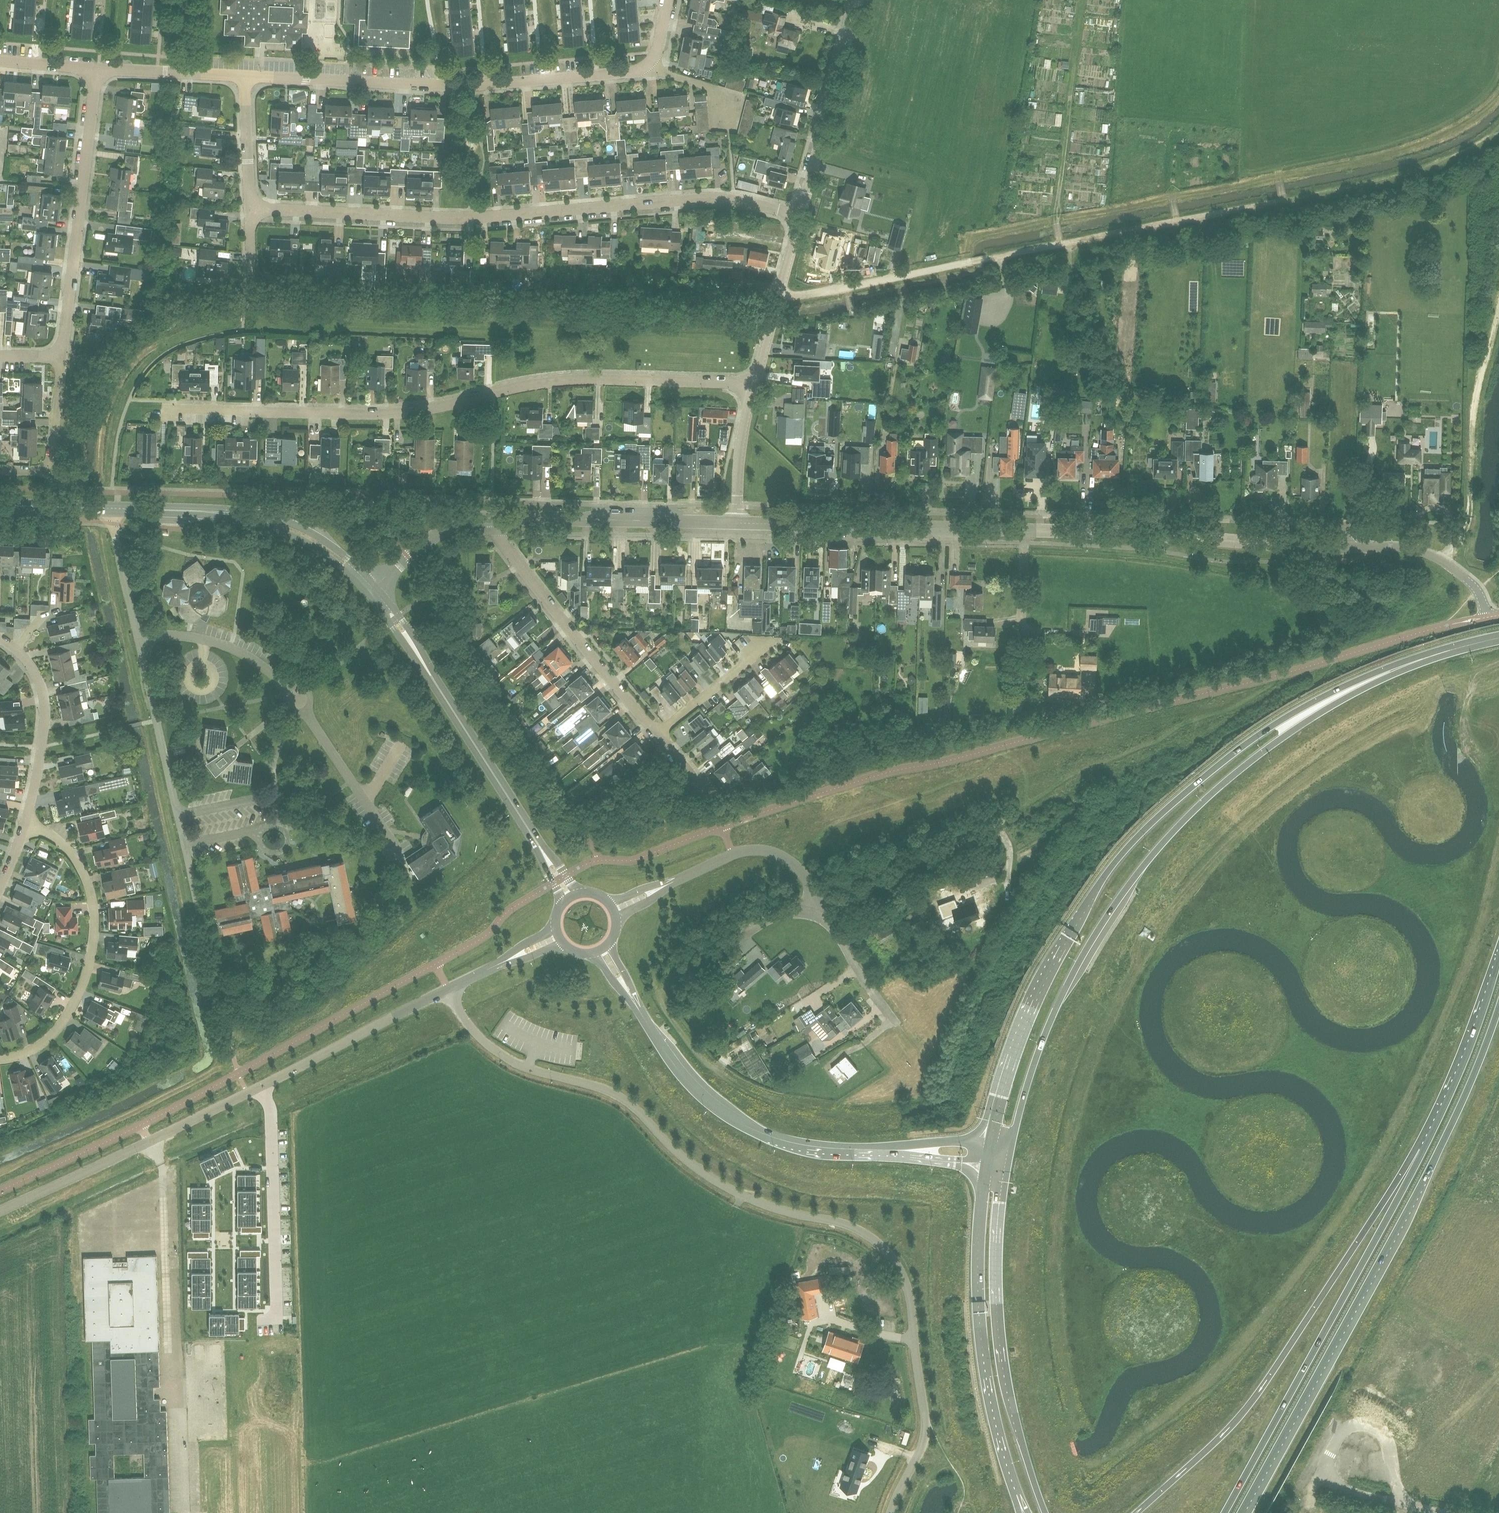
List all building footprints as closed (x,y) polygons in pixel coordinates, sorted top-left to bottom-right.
[(94,0),(74,0),(74,8),(93,10),(94,0)] [(153,1),(141,0),(134,0),(132,13),(151,15),(153,1)] [(220,13),(227,14),(227,19),(225,19),(224,34),(240,35),(240,30),(245,30),(244,46),(260,47),(260,41),(281,42),(285,42),(285,48),(301,49),(302,33),(307,33),(307,28),(308,28),(308,12),(303,12),(304,0),(220,0),(220,13)] [(343,23),(354,23),(353,45),(409,48),(410,29),(412,29),(413,0),(344,0),(343,23)] [(469,12),(468,0),(449,0),(450,14),(469,12)] [(525,7),(524,0),(505,0),(506,9),(525,7)] [(637,11),(636,0),(616,0),(618,12),(637,11)] [(709,10),(710,2),(713,3),(717,0),(692,0),(691,6),(709,10)] [(562,17),(581,16),(580,2),(561,4),(562,17)] [(33,19),(34,5),(15,4),(14,17),(33,19)] [(708,26),(707,32),(723,35),(724,29),(717,28),(717,26),(718,22),(715,19),(707,17),(708,16),(709,10),(691,6),(688,20),(706,24),(708,26)] [(507,23),(526,21),(525,7),(506,9),(507,23)] [(92,24),(93,10),(74,8),(73,22),(92,24)] [(773,15),(769,14),(743,8),(741,17),(771,24),(769,33),(781,36),(780,43),(789,46),(790,44),(795,46),(799,30),(783,26),(786,15),(774,12),(773,15)] [(619,26),(638,25),(637,11),(618,12),(619,26)] [(451,28),(470,26),(469,12),(450,14),(451,28)] [(150,29),(151,15),(132,13),(131,27),(150,29)] [(563,31),(583,30),(581,16),(562,17),(563,31)] [(32,33),(33,19),(14,17),(13,32),(32,33)] [(508,36),(527,35),(526,21),(507,23),(508,36)] [(91,38),(92,24),(73,22),(71,36),(91,38)] [(620,41),(639,39),(638,25),(619,26),(620,41)] [(452,41),(471,40),(470,26),(451,28),(452,41)] [(149,43),(150,29),(131,27),(130,41),(149,43)] [(565,46),(584,44),(583,30),(563,31),(565,46)] [(722,41),(723,35),(707,32),(706,38),(705,40),(703,40),(685,36),(683,50),(701,53),(702,48),(703,49),(704,49),(705,49),(705,48),(706,48),(707,48),(708,47),(709,46),(710,45),(710,44),(711,43),(711,42),(712,39),(722,41)] [(510,51),(528,49),(527,35),(508,36),(510,51)] [(453,56),(473,54),(471,40),(452,41),(453,56)] [(706,54),(701,53),(683,50),(680,64),(700,67),(703,68),(706,54)] [(712,76),(713,70),(700,67),(699,74),(712,76)] [(731,89),(734,78),(728,76),(725,87),(731,89)] [(748,77),(746,86),(753,88),(755,79),(748,77)] [(737,90),(740,79),(734,78),(731,89),(737,90)] [(742,92),(746,81),(740,79),(737,90),(742,92)] [(17,98),(18,82),(5,81),(4,97),(17,98)] [(805,100),(808,88),(783,81),(781,91),(777,90),(774,100),(781,101),(788,103),(793,104),(794,98),(805,100)] [(34,117),(36,103),(30,102),(32,84),(18,82),(17,98),(17,106),(25,107),(25,110),(29,110),(29,117),(34,117)] [(55,107),(57,86),(44,85),(43,101),(42,101),(42,103),(36,103),(34,117),(41,118),(42,107),(50,108),(49,113),(55,114),(55,107)] [(71,108),(72,100),(69,100),(71,87),(57,86),(55,107),(71,108)] [(118,108),(117,116),(134,118),(135,111),(142,112),(144,110),(145,105),(142,103),(143,101),(143,93),(131,91),(130,97),(118,96),(116,108),(118,108)] [(307,98),(305,91),(304,91),(298,93),(301,100),(307,98)] [(675,113),(689,112),(688,94),(674,95),(675,113)] [(200,98),(193,97),(193,96),(185,95),(184,108),(192,109),(192,104),(200,105),(199,113),(219,115),(221,99),(200,97),(200,98)] [(661,114),(675,113),(674,95),(660,97),(661,114)] [(628,99),(628,96),(618,97),(619,118),(633,117),(632,99),(628,99)] [(605,116),(604,98),(590,100),(591,118),(599,117),(599,121),(607,130),(607,140),(614,139),(613,126),(613,124),(608,124),(606,122),(606,116),(605,116)] [(633,117),(647,115),(646,98),(632,99),(633,117)] [(757,108),(758,102),(747,98),(745,105),(757,108)] [(577,119),(591,118),(590,100),(576,101),(577,119)] [(316,119),(315,123),(315,135),(324,135),(324,123),(337,123),(338,102),(330,101),(330,104),(325,104),(325,112),(324,119),(316,119)] [(549,122),(547,103),(544,104),(544,101),(534,101),(535,122),(535,123),(528,124),(529,133),(535,133),(535,132),(536,132),(540,132),(544,127),(543,122),(549,122)] [(786,109),(788,103),(781,101),(780,107),(778,107),(774,119),(793,124),(797,111),(786,109)] [(349,137),(358,137),(358,121),(350,120),(350,115),(351,105),(346,105),(346,102),(338,102),(337,123),(345,124),(345,127),(350,127),(349,137)] [(549,122),(563,121),(562,102),(547,103),(549,122)] [(755,113),(757,108),(745,105),(744,110),(755,113)] [(380,126),(381,107),(368,106),(367,116),(367,121),(358,121),(358,137),(367,138),(367,125),(380,126)] [(508,125),(521,124),(520,106),(506,107),(508,125)] [(271,121),(290,122),(298,123),(299,112),(295,107),(281,107),(281,109),(272,109),(271,121)] [(392,139),(401,139),(401,123),(393,122),(393,117),(394,108),(381,107),(380,126),(393,126),(392,139)] [(494,126),(508,125),(506,107),(492,108),(494,126)] [(423,109),(422,128),(422,136),(428,136),(430,134),(435,135),(435,141),(443,142),(444,125),(435,124),(436,119),(436,110),(432,110),(432,108),(424,108),(423,109)] [(401,123),(401,139),(409,140),(410,131),(415,127),(422,128),(423,109),(411,109),(410,118),(410,123),(401,123)] [(754,119),(755,113),(744,110),(742,116),(754,119)] [(307,123),(315,123),(316,119),(316,112),(308,111),(307,123)] [(132,135),(134,118),(117,116),(116,124),(114,124),(113,136),(125,137),(124,144),(137,145),(138,136),(132,135)] [(752,125),(754,119),(742,116),(741,122),(752,125)] [(289,131),(290,122),(271,121),(271,135),(280,135),(286,136),(285,144),(302,145),(302,136),(297,136),(297,131),(289,131)] [(751,130),(752,125),(741,122),(739,127),(751,130)] [(196,127),(190,126),(189,134),(195,135),(194,144),(201,144),(200,155),(221,157),(222,149),(224,149),(225,139),(219,138),(219,141),(209,140),(211,128),(196,127)] [(791,160),(796,141),(791,139),(793,131),(775,126),(771,142),(782,145),(779,157),(791,160)] [(41,147),(47,148),(65,150),(65,147),(66,147),(67,147),(67,146),(67,145),(67,144),(67,143),(67,142),(67,141),(67,140),(67,139),(67,138),(66,138),(58,136),(46,135),(46,129),(32,128),(22,127),(21,131),(32,134),(42,135),(41,137),(40,139),(40,141),(40,144),(40,146),(41,147)] [(749,136),(751,130),(739,127),(737,133),(749,136)] [(616,148),(625,147),(624,140),(615,140),(616,148)] [(707,154),(696,155),(698,178),(713,176),(712,166),(721,165),(720,159),(719,146),(706,147),(707,154)] [(63,162),(65,150),(47,148),(46,159),(46,160),(63,162)] [(684,156),(684,149),(672,150),(674,164),(681,163),(682,179),(698,178),(696,155),(684,156)] [(652,182),(668,181),(666,164),(674,164),(672,150),(661,151),(661,158),(650,159),(652,182)] [(639,160),(639,153),(627,154),(628,168),(635,167),(637,184),(652,182),(650,159),(639,160)] [(607,186),(623,184),(621,168),(628,168),(627,154),(616,155),(616,162),(605,163),(607,186)] [(137,164),(138,157),(125,155),(125,162),(124,162),(123,169),(111,167),(110,179),(111,180),(110,187),(128,189),(130,172),(136,173),(137,164)] [(313,178),(314,156),(307,156),(306,164),(305,164),(304,172),(298,171),(298,173),(292,173),(291,190),(304,190),(305,178),(313,178)] [(314,156),(313,178),(321,179),(321,191),(321,193),(322,194),(329,195),(329,192),(334,192),(334,175),(328,175),(328,173),(329,169),(322,169),(322,165),(319,165),(319,160),(314,160),(314,156)] [(593,164),(593,157),(582,158),(583,172),(590,171),(591,187),(607,186),(605,163),(593,164)] [(62,174),(63,162),(46,160),(46,159),(37,158),(36,163),(42,164),(45,168),(44,172),(62,174)] [(562,190),(577,188),(576,172),(583,172),(582,158),(570,159),(571,166),(560,167),(562,190)] [(783,187),(787,173),(779,171),(781,165),(758,158),(755,171),(770,175),(768,183),(783,187)] [(376,194),(377,178),(371,177),(371,175),(365,175),(365,167),(361,167),(361,161),(356,161),(356,167),(356,181),(364,181),(364,196),(370,196),(370,194),(376,194)] [(548,168),(548,161),(536,162),(537,176),(544,176),(546,191),(562,190),(560,167),(548,168)] [(291,190),(292,173),(285,173),(285,171),(279,171),(280,163),(271,162),(270,176),(278,177),(278,192),(286,193),(286,189),(291,190)] [(516,194),(532,193),(530,177),(537,176),(536,162),(525,163),(525,170),(514,171),(516,194)] [(503,172),(502,165),(490,166),(491,180),(499,179),(500,195),(516,194),(514,171),(503,172)] [(356,167),(348,166),(347,171),(335,170),(335,175),(334,175),(334,192),(339,192),(339,195),(347,196),(348,180),(356,181),(356,167)] [(223,198),(225,182),(212,180),(213,169),(195,167),(194,175),(197,176),(196,185),(204,185),(203,196),(223,198)] [(377,178),(376,194),(381,194),(381,198),(388,198),(390,196),(390,182),(399,183),(399,169),(390,168),(390,172),(377,171),(377,178)] [(408,170),(399,169),(399,183),(407,183),(406,195),(406,198),(414,199),(415,196),(419,196),(420,180),(421,171),(408,170)] [(420,180),(419,196),(424,196),(424,200),(432,200),(432,197),(433,197),(433,185),(441,185),(442,171),(433,171),(433,179),(426,178),(426,180),(420,180)] [(865,188),(849,184),(847,192),(845,191),(842,203),(844,203),(842,211),(858,215),(865,188)] [(40,193),(41,186),(26,185),(26,189),(26,191),(37,192),(35,204),(42,205),(60,207),(61,195),(52,194),(40,193)] [(130,223),(132,207),(132,202),(126,201),(128,189),(110,187),(109,195),(108,195),(106,207),(118,209),(117,222),(130,223)] [(58,219),(60,207),(42,205),(40,218),(58,219)] [(214,209),(200,208),(191,207),(190,218),(198,219),(198,225),(205,226),(204,236),(225,238),(226,230),(228,230),(229,220),(213,218),(214,209)] [(150,240),(152,228),(126,225),(125,235),(108,233),(107,239),(106,239),(105,250),(130,253),(132,238),(150,240)] [(680,249),(681,232),(672,231),(672,229),(643,227),(642,245),(651,246),(651,248),(680,249)] [(1323,239),(1323,230),(1314,230),(1314,238),(1323,239)] [(890,247),(900,250),(904,234),(894,231),(890,247)] [(55,246),(57,234),(35,232),(33,244),(37,245),(37,244),(55,246)] [(171,244),(174,244),(180,244),(180,234),(172,233),(171,244)] [(581,263),(582,242),(576,242),(576,235),(555,234),(554,248),(562,248),(562,256),(569,256),(569,263),(581,263)] [(582,242),(581,263),(595,264),(595,257),(602,257),(602,250),(611,250),(610,258),(618,258),(618,238),(611,238),(611,240),(602,240),(602,236),(589,235),(588,242),(582,242)] [(841,240),(827,236),(824,245),(820,244),(817,256),(821,257),(820,264),(834,267),(841,240)] [(333,256),(334,238),(318,237),(318,243),(314,243),(314,253),(317,253),(317,257),(327,258),(327,263),(326,263),(325,275),(334,276),(334,278),(339,278),(340,263),(331,263),(331,256),(333,256)] [(297,262),(297,248),(290,248),(290,240),(271,239),(270,255),(289,256),(288,262),(297,262)] [(510,269),(511,248),(504,248),(504,241),(492,241),(491,261),(497,262),(497,269),(510,269)] [(530,263),(530,242),(517,242),(517,249),(511,248),(510,269),(522,269),(523,263),(530,263)] [(384,266),(385,252),(377,252),(377,244),(354,243),(353,251),(358,251),(358,258),(376,259),(376,266),(384,266)] [(464,263),(465,244),(449,243),(448,262),(458,262),(458,270),(457,269),(456,282),(470,282),(471,270),(462,270),(462,263),(464,263)] [(54,258),(55,246),(37,244),(37,245),(36,256),(54,258)] [(421,254),(421,246),(402,245),(402,252),(398,251),(397,266),(420,268),(419,275),(428,275),(428,268),(429,254),(421,254)] [(766,266),(768,252),(752,249),(752,248),(744,247),(730,246),(729,258),(743,259),(742,261),(749,262),(749,263),(766,266)] [(226,279),(228,262),(214,261),(216,249),(200,248),(198,265),(197,276),(226,279)] [(733,271),(735,261),(704,259),(704,257),(697,256),(696,267),(733,271)] [(145,277),(146,269),(129,267),(128,275),(145,277)] [(50,285),(52,273),(34,271),(33,283),(50,285)] [(122,295),(125,276),(100,274),(100,280),(97,279),(95,294),(96,294),(96,292),(107,293),(106,295),(117,296),(117,295),(129,296),(130,296),(122,295)] [(1058,294),(1059,277),(1043,281),(1042,292),(1058,294)] [(49,297),(50,285),(33,283),(31,295),(49,297)] [(534,293),(544,294),(544,283),(535,283),(534,293)] [(1327,293),(1327,284),(1313,284),(1312,293),(1327,293)] [(175,291),(181,298),(185,295),(178,288),(175,291)] [(976,332),(982,298),(969,295),(963,330),(976,332)] [(13,301),(10,301),(7,300),(7,306),(10,307),(20,308),(20,310),(26,311),(26,312),(25,322),(46,324),(46,320),(48,320),(49,313),(34,311),(34,306),(27,305),(27,302),(14,301),(13,301)] [(141,318),(142,310),(121,307),(109,306),(108,316),(92,314),(91,320),(90,320),(89,331),(114,334),(116,318),(119,318),(120,315),(134,317),(134,320),(141,321),(141,318)] [(1332,327),(1332,322),(1326,322),(1305,321),(1305,332),(1326,333),(1326,326),(1332,327)] [(46,337),(47,329),(45,329),(46,324),(25,322),(23,334),(46,337)] [(805,355),(824,357),(825,348),(818,347),(819,338),(820,332),(809,331),(809,333),(798,332),(798,339),(797,338),(796,349),(796,353),(805,354),(805,355)] [(266,334),(258,333),(257,345),(265,345),(266,334)] [(226,349),(226,338),(216,337),(215,348),(226,349)] [(485,358),(486,344),(475,344),(475,350),(467,350),(467,357),(459,356),(459,377),(474,377),(475,358),(485,358)] [(916,361),(918,345),(910,344),(909,349),(902,348),(901,358),(916,361)] [(1313,359),(1313,349),(1299,348),(1298,359),(1313,359)] [(306,364),(306,352),(292,352),(292,363),(293,363),(293,371),(283,370),(282,392),(298,393),(298,381),(300,381),(300,377),(298,376),(299,368),(297,368),(297,364),(306,364)] [(393,365),(393,355),(377,354),(377,364),(369,364),(368,386),(385,387),(386,365),(393,365)] [(946,364),(952,361),(949,354),(942,358),(946,364)] [(264,377),(265,356),(248,356),(248,359),(236,359),(235,386),(255,387),(255,376),(264,377)] [(346,379),(346,358),(329,357),(329,364),(323,364),(322,390),(338,391),(339,378),(346,379)] [(435,371),(435,358),(419,357),(418,368),(409,368),(409,388),(425,389),(425,370),(435,371)] [(194,390),(195,371),(185,370),(185,364),(173,364),(172,383),(181,383),(181,390),(194,390)] [(217,384),(218,365),(205,365),(205,371),(195,371),(194,390),(209,391),(209,383),(217,384)] [(814,384),(815,386),(815,391),(813,393),(813,396),(824,397),(825,379),(820,378),(820,366),(796,365),(796,378),(811,379),(814,384)] [(995,369),(983,367),(982,375),(982,382),(980,397),(992,398),(993,384),(994,376),(995,369)] [(41,397),(41,383),(25,383),(25,382),(22,382),(21,396),(41,397)] [(1310,416),(1311,392),(1300,391),(1300,415),(1310,416)] [(1024,414),(1027,394),(1015,392),(1013,412),(1024,414)] [(41,410),(41,397),(21,396),(21,403),(25,403),(24,405),(17,408),(17,410),(2,410),(2,418),(17,418),(17,416),(25,416),(25,410),(41,410)] [(600,427),(593,427),(591,427),(591,422),(593,422),(593,400),(577,400),(577,403),(575,402),(575,401),(566,414),(567,414),(569,411),(575,414),(577,414),(577,421),(588,421),(588,427),(586,427),(586,438),(599,439),(600,427)] [(1056,422),(1059,401),(1049,400),(1046,420),(1056,422)] [(651,432),(651,419),(642,418),(642,401),(626,401),(625,422),(637,423),(637,432),(651,432)] [(1091,424),(1093,402),(1082,401),(1081,412),(1086,413),(1086,423),(1091,424)] [(803,436),(804,403),(785,403),(785,416),(779,416),(778,436),(795,437),(795,435),(803,436)] [(1376,423),(1377,405),(1361,404),(1360,422),(1376,423)] [(543,424),(544,407),(534,407),(534,409),(522,408),(522,417),(528,417),(528,427),(539,427),(539,437),(553,437),(553,424),(543,424)] [(726,422),(727,411),(707,410),(706,421),(726,422)] [(1061,443),(1064,422),(1057,421),(1055,442),(1061,443)] [(553,426),(553,437),(562,437),(558,426),(553,426)] [(36,441),(36,427),(20,427),(20,434),(11,434),(11,440),(36,441)] [(689,430),(688,440),(697,441),(698,431),(689,430)] [(139,468),(139,461),(155,461),(156,433),(139,433),(138,456),(129,456),(129,468),(139,468)] [(897,455),(897,440),(902,440),(902,433),(890,433),(890,439),(888,439),(887,454),(881,454),(881,471),(894,471),(894,455),(897,455)] [(937,456),(937,433),(929,433),(929,438),(925,438),(925,450),(918,450),(918,446),(909,446),(908,457),(911,457),(911,472),(916,472),(916,474),(923,474),(924,472),(929,472),(930,455),(937,456)] [(982,452),(982,437),(963,436),(962,448),(960,450),(951,450),(950,459),(953,459),(953,473),(956,473),(958,475),(960,475),(962,476),(964,475),(965,473),(969,473),(969,457),(971,457),(971,452),(982,452)] [(1018,457),(1019,437),(1007,436),(1007,456),(999,456),(999,457),(993,457),(993,471),(999,471),(999,474),(1014,474),(1014,457),(1018,457)] [(200,462),(201,438),(185,437),(184,461),(200,462)] [(265,446),(265,456),(274,456),(274,462),(295,463),(296,437),(276,437),(276,447),(265,446)] [(339,466),(339,437),(322,437),(322,445),(310,444),(310,458),(317,459),(317,455),(321,455),(321,465),(339,466)] [(226,438),(226,444),(226,448),(217,448),(217,466),(225,466),(234,466),(234,459),(249,460),(249,458),(249,439),(226,438)] [(390,453),(390,438),(375,438),(374,445),(367,445),(366,466),(382,466),(383,452),(390,453)] [(433,467),(434,440),(417,439),(417,458),(413,458),(413,467),(433,467)] [(36,454),(36,441),(11,440),(11,446),(20,446),(19,454),(20,454),(20,459),(30,459),(30,454),(36,454)] [(474,440),(469,440),(457,440),(457,461),(449,460),(449,474),(457,474),(457,473),(460,473),(461,468),(473,468),(473,448),(474,440)] [(1046,473),(1046,467),(1046,442),(1028,441),(1028,445),(1025,445),(1025,457),(1027,457),(1026,474),(1027,474),(1027,477),(1034,477),(1034,474),(1044,475),(1044,473),(1046,473)] [(1183,456),(1184,441),(1176,441),(1176,447),(1173,447),(1172,458),(1154,458),(1149,458),(1149,466),(1154,466),(1154,476),(1177,476),(1178,456),(1183,456)] [(1094,475),(1096,475),(1095,476),(1097,476),(1103,477),(1103,475),(1107,475),(1108,444),(1101,443),(1100,450),(1093,450),(1092,459),(1095,459),(1094,475)] [(1213,477),(1214,452),(1201,452),(1202,443),(1191,443),(1191,457),(1194,457),(1194,460),(1195,462),(1195,464),(1196,468),(1196,470),(1197,472),(1197,474),(1197,477),(1213,477)] [(1420,462),(1421,450),(1409,449),(1409,444),(1401,443),(1401,449),(1399,449),(1398,461),(1420,462)] [(640,459),(650,459),(651,444),(637,444),(628,444),(627,449),(634,449),(634,453),(623,453),(622,478),(640,479),(640,459)] [(1108,444),(1107,475),(1110,475),(1110,477),(1115,477),(1117,477),(1117,475),(1118,475),(1119,459),(1113,459),(1114,444),(1108,444)] [(1071,445),(1071,450),(1060,450),(1058,450),(1057,457),(1060,456),(1060,475),(1075,475),(1076,461),(1084,461),(1084,445),(1074,445),(1071,445)] [(1309,462),(1309,445),(1297,445),(1296,462),(1309,462)] [(862,463),(869,464),(870,447),(859,446),(859,453),(844,452),(843,475),(855,476),(855,471),(859,471),(860,463),(862,463)] [(602,463),(603,448),(582,447),(581,455),(576,455),(576,480),(591,481),(592,463),(602,463)] [(664,447),(664,454),(664,458),(656,457),(654,458),(653,460),(653,469),(656,470),(656,479),(668,479),(669,471),(670,471),(670,463),(673,464),(674,454),(674,447),(664,447)] [(714,469),(715,451),(698,450),(698,452),(697,464),(697,468),(702,468),(701,480),(702,480),(704,482),(706,482),(708,480),(713,481),(714,469)] [(698,452),(684,452),(683,460),(679,460),(679,462),(678,479),(679,479),(681,481),(684,482),(686,480),(692,480),(692,469),(693,469),(693,464),(697,464),(698,452)] [(825,453),(810,452),(809,475),(824,476),(824,470),(834,470),(835,455),(825,454),(825,453)] [(542,477),(542,454),(525,454),(525,476),(542,477)] [(1263,460),(1263,463),(1263,468),(1259,471),(1259,474),(1256,474),(1255,474),(1253,475),(1252,476),(1251,478),(1251,480),(1253,482),(1255,483),(1256,483),(1256,488),(1256,491),(1263,491),(1263,488),(1277,489),(1278,474),(1288,475),(1288,461),(1263,460)] [(1424,500),(1425,500),(1427,502),(1431,502),(1432,500),(1433,500),(1438,500),(1439,492),(1449,492),(1450,481),(1450,472),(1447,472),(1439,471),(1439,476),(1424,476),(1424,489),(1420,489),(1419,498),(1424,498),(1424,500)] [(1318,497),(1319,478),(1303,477),(1302,497),(1318,497)] [(17,566),(17,551),(13,550),(13,545),(2,545),(1,565),(17,566)] [(33,566),(34,546),(22,546),(22,551),(17,551),(17,566),(33,566)] [(49,567),(50,552),(45,552),(45,547),(34,546),(33,566),(49,567)] [(838,551),(838,548),(829,548),(829,565),(830,565),(830,572),(832,572),(832,586),(838,586),(839,574),(838,574),(838,572),(836,571),(836,565),(837,565),(837,558),(840,558),(840,551),(838,551)] [(850,604),(850,586),(854,572),(847,572),(847,566),(848,566),(849,548),(838,548),(838,551),(840,551),(840,558),(837,558),(837,565),(836,565),(836,571),(838,572),(838,574),(839,574),(838,586),(838,604),(850,604)] [(580,603),(581,576),(577,576),(578,561),(567,561),(567,559),(561,559),(561,568),(563,568),(562,576),(567,576),(567,590),(570,590),(570,603),(580,603)] [(493,570),(491,570),(491,562),(490,562),(490,561),(485,561),(485,562),(479,562),(479,569),(477,569),(476,578),(479,578),(478,588),(485,588),(485,578),(491,578),(491,577),(492,577),(493,570)] [(674,581),(674,563),(662,562),(662,581),(674,581)] [(686,581),(687,563),(674,563),(674,581),(686,581)] [(207,573),(201,565),(192,564),(184,570),(182,580),(173,578),(165,584),(163,594),(169,602),(179,603),(178,613),(184,621),(193,622),(204,614),(218,616),(226,610),(227,600),(222,592),(229,587),(231,577),(225,569),(215,567),(207,573)] [(557,564),(543,570),(546,578),(561,572),(557,564)] [(637,582),(638,564),(625,564),(625,582),(637,582)] [(650,586),(650,564),(638,564),(637,582),(637,586),(650,586)] [(698,585),(698,588),(698,593),(710,593),(710,585),(711,567),(708,567),(708,564),(699,564),(698,566),(698,585)] [(777,564),(775,566),(771,566),(770,582),(769,582),(768,588),(768,600),(775,600),(775,597),(777,596),(777,592),(775,590),(775,589),(776,583),(782,583),(783,566),(783,564),(777,564)] [(782,591),(789,591),(789,593),(789,601),(795,601),(796,593),(796,589),(796,582),(795,582),(795,566),(791,566),(790,564),(783,564),(783,566),(782,583),(782,591)] [(588,583),(588,587),(588,590),(600,591),(600,588),(600,583),(600,565),(588,565),(588,583)] [(612,587),(613,587),(613,583),(613,565),(600,565),(600,583),(600,588),(612,588),(612,587)] [(760,588),(761,565),(747,565),(747,577),(745,577),(745,599),(739,599),(739,617),(744,617),(744,621),(752,621),(752,617),(762,618),(763,588),(760,588)] [(812,565),(812,567),(806,567),(806,577),(804,577),(804,584),(804,596),(811,596),(811,586),(818,587),(818,585),(818,567),(818,566),(812,565)] [(723,585),(723,567),(711,567),(710,585),(723,585)] [(876,593),(876,587),(877,569),(863,568),(863,587),(857,587),(856,594),(864,594),(864,592),(869,592),(869,591),(870,591),(870,592),(872,593),(876,593)] [(890,569),(877,569),(876,587),(876,593),(883,594),(883,591),(889,591),(889,603),(898,603),(898,589),(898,585),(890,585),(890,569)] [(73,600),(74,581),(66,580),(67,572),(53,571),(52,585),(59,585),(59,599),(73,600)] [(920,593),(920,574),(907,574),(906,589),(898,589),(898,603),(898,611),(906,611),(906,603),(910,603),(910,592),(919,593),(920,593)] [(941,616),(942,590),(933,590),(934,574),(920,574),(920,593),(919,593),(919,598),(933,599),(932,616),(941,616)] [(971,592),(972,580),(959,580),(959,576),(951,575),(951,587),(967,588),(967,592),(966,592),(966,608),(982,608),(983,593),(971,592)] [(499,603),(499,589),(491,589),(490,603),(499,603)] [(563,592),(559,595),(563,602),(567,599),(563,592)] [(830,622),(831,602),(823,601),(823,621),(830,622)] [(530,637),(527,633),(526,631),(537,622),(537,621),(538,620),(534,616),(533,617),(529,612),(524,616),(519,619),(520,620),(515,624),(513,621),(501,630),(508,638),(512,635),(520,645),(530,637)] [(75,613),(61,616),(57,617),(58,624),(49,626),(52,641),(71,636),(69,626),(78,624),(75,613)] [(1118,618),(1098,617),(1097,620),(1091,619),(1090,629),(1097,630),(1097,632),(1105,632),(1106,623),(1118,623),(1118,618)] [(699,631),(700,619),(692,618),(691,631),(699,631)] [(994,640),(995,627),(977,626),(977,619),(965,618),(964,630),(976,630),(975,639),(994,640)] [(472,622),(472,635),(482,635),(482,622),(472,622)] [(810,632),(821,633),(822,622),(811,622),(810,632)] [(644,638),(652,631),(652,630),(636,630),(638,632),(628,640),(626,637),(614,646),(622,656),(644,638)] [(727,651),(722,645),(727,641),(720,633),(709,643),(711,645),(708,648),(703,641),(696,646),(699,650),(699,651),(706,659),(712,654),(717,660),(727,651)] [(658,649),(668,640),(662,635),(653,642),(658,649)] [(489,637),(472,651),(486,667),(495,660),(489,654),(497,648),(489,637)] [(630,665),(641,656),(639,653),(644,648),(649,644),(644,638),(622,656),(630,665)] [(52,667),(72,663),(70,655),(75,654),(74,649),(80,648),(78,641),(64,644),(66,651),(49,654),(52,667)] [(528,648),(533,657),(544,650),(539,642),(528,648)] [(543,673),(566,654),(565,653),(566,653),(566,652),(562,647),(561,647),(560,648),(559,647),(547,657),(542,661),(543,663),(538,667),(539,668),(535,670),(540,676),(543,673)] [(711,665),(706,659),(699,651),(693,655),(695,658),(691,661),(687,655),(680,660),(686,667),(686,668),(690,672),(696,667),(701,673),(711,665)] [(795,658),(790,652),(780,660),(791,674),(797,669),(795,667),(798,664),(804,670),(810,665),(800,653),(795,658)] [(572,659),(568,654),(567,654),(566,655),(566,654),(543,673),(548,679),(549,681),(555,676),(557,677),(561,674),(559,672),(572,662),(571,661),(572,660),(572,659)] [(524,672),(536,661),(532,656),(519,666),(524,672)] [(1096,669),(1097,656),(1082,656),(1081,669),(1096,669)] [(784,680),(791,674),(780,660),(769,669),(773,674),(767,678),(778,691),(782,688),(784,686),(779,680),(782,678),(784,680)] [(12,683),(5,676),(10,670),(0,662),(0,691),(3,694),(12,683)] [(72,663),(52,667),(55,680),(63,678),(69,677),(71,683),(86,680),(87,680),(86,673),(80,674),(79,669),(74,671),(72,663)] [(690,672),(686,668),(680,672),(682,675),(678,678),(673,672),(667,677),(670,681),(669,681),(676,689),(677,689),(683,684),(687,690),(698,681),(690,672)] [(563,702),(588,682),(582,675),(571,684),(571,685),(567,688),(568,690),(559,697),(563,702)] [(761,683),(755,675),(744,684),(755,698),(762,693),(760,690),(764,688),(771,697),(778,691),(767,678),(761,683)] [(1080,696),(1081,676),(1062,675),(1062,676),(1050,676),(1050,694),(1061,694),(1061,695),(1080,696)] [(539,676),(532,682),(536,686),(543,681),(539,676)] [(86,680),(71,683),(73,691),(58,694),(61,706),(81,702),(79,694),(86,693),(85,688),(88,688),(86,680)] [(676,689),(669,681),(664,686),(666,688),(662,691),(657,685),(651,690),(660,702),(666,697),(671,703),(682,695),(677,689),(676,689)] [(547,699),(560,688),(555,682),(541,693),(541,691),(536,696),(542,703),(547,699)] [(583,698),(594,689),(588,682),(563,702),(547,716),(552,722),(568,708),(582,697),(583,698)] [(749,703),(755,698),(744,684),(734,692),(739,698),(733,703),(727,707),(737,719),(742,715),(749,710),(744,704),(747,701),(749,703)] [(782,688),(778,691),(783,698),(784,699),(788,696),(782,688)] [(586,717),(605,702),(607,701),(603,696),(601,698),(599,695),(584,707),(584,706),(561,725),(567,733),(565,734),(566,735),(576,727),(575,726),(580,723),(584,719),(586,717)] [(928,713),(928,697),(919,697),(919,713),(928,713)] [(24,712),(22,712),(22,700),(12,701),(0,702),(1,715),(5,715),(6,728),(25,727),(24,712)] [(576,737),(580,743),(583,741),(594,732),(595,731),(591,725),(596,721),(611,709),(612,708),(607,701),(605,702),(586,717),(584,719),(580,723),(575,726),(576,727),(581,733),(576,737)] [(83,709),(81,702),(61,706),(64,718),(77,715),(79,723),(95,719),(93,712),(91,712),(90,708),(83,709)] [(830,723),(831,710),(819,710),(819,723),(819,727),(827,728),(827,723),(830,723)] [(708,732),(705,728),(711,724),(706,717),(705,719),(701,714),(689,723),(698,734),(693,738),(701,748),(716,737),(710,730),(708,732)] [(602,746),(625,728),(619,720),(607,730),(602,734),(604,737),(599,741),(602,746)] [(228,748),(225,744),(227,728),(205,726),(202,750),(210,760),(207,762),(216,772),(218,770),(226,780),(250,783),(252,761),(237,759),(234,755),(235,754),(235,751),(232,748),(229,747),(228,748)] [(749,735),(754,731),(750,726),(745,730),(749,735)] [(600,757),(612,747),(614,749),(619,745),(631,735),(625,728),(602,746),(596,751),(600,757)] [(583,750),(599,737),(594,732),(583,741),(580,743),(579,744),(583,750)] [(748,748),(757,741),(752,735),(742,742),(748,748)] [(721,748),(718,745),(721,743),(716,737),(701,748),(709,758),(717,752),(722,758),(736,747),(730,741),(721,748)] [(620,767),(643,749),(637,741),(624,752),(626,754),(622,758),(621,757),(617,761),(620,764),(618,765),(620,767)] [(636,766),(648,756),(643,749),(620,767),(621,769),(623,767),(626,770),(630,767),(629,767),(634,763),(636,766)] [(717,770),(723,778),(753,754),(750,750),(742,756),(742,755),(735,760),(734,758),(730,762),(728,761),(717,770)] [(579,763),(584,759),(579,753),(574,757),(579,763)] [(63,783),(84,778),(82,768),(92,766),(89,754),(75,757),(77,764),(60,768),(63,783)] [(753,754),(723,778),(729,786),(734,782),(736,784),(743,778),(741,776),(738,772),(742,768),(743,769),(749,764),(757,758),(753,754)] [(17,778),(18,765),(6,765),(6,757),(0,757),(0,777),(17,778)] [(615,763),(607,770),(611,775),(619,768),(615,763)] [(746,774),(752,781),(761,773),(756,766),(753,769),(746,774)] [(17,778),(0,777),(0,799),(2,799),(3,790),(14,791),(15,778),(17,778)] [(60,815),(81,810),(79,800),(87,798),(84,785),(68,789),(70,797),(57,800),(60,815)] [(590,800),(602,791),(597,785),(585,795),(590,800)] [(420,880),(456,856),(451,849),(453,837),(460,833),(441,804),(419,818),(429,833),(426,844),(405,858),(420,880)] [(8,808),(0,806),(0,819),(6,820),(8,808)] [(82,840),(105,835),(101,818),(104,817),(103,811),(85,815),(86,821),(78,823),(82,840)] [(118,864),(116,855),(127,852),(124,838),(110,841),(111,848),(95,852),(98,866),(110,863),(111,865),(118,864)] [(58,869),(33,857),(30,863),(28,862),(25,869),(27,870),(24,876),(36,881),(33,887),(39,890),(42,884),(45,878),(52,882),(58,869)] [(247,904),(215,911),(217,920),(217,921),(221,920),(221,923),(224,933),(252,926),(250,918),(262,915),(268,940),(277,938),(277,934),(290,931),(285,910),(291,908),(289,897),(330,888),(338,923),(356,919),(344,862),(331,865),(330,861),(321,863),(291,870),(287,871),(267,875),(269,886),(258,889),(250,857),(241,859),(242,862),(229,865),(236,895),(237,901),(245,899),(247,904)] [(136,866),(130,867),(112,871),(114,879),(104,881),(107,896),(126,892),(126,894),(135,892),(133,881),(139,879),(136,866)] [(45,895),(25,886),(22,892),(16,889),(11,900),(27,908),(32,898),(41,903),(45,895)] [(980,917),(974,900),(958,906),(955,898),(938,905),(943,919),(954,915),(958,926),(980,917)] [(110,927),(132,927),(131,913),(144,913),(144,900),(130,900),(131,908),(109,908),(110,927)] [(71,917),(71,907),(58,907),(58,918),(57,918),(57,933),(77,932),(77,917),(71,917)] [(17,930),(21,921),(31,925),(33,926),(36,919),(34,918),(15,908),(12,914),(6,911),(1,922),(8,926),(7,929),(15,933),(17,930)] [(40,919),(36,933),(44,936),(48,921),(40,919)] [(928,927),(934,924),(931,919),(925,922),(928,927)] [(882,943),(904,930),(898,920),(877,932),(882,943)] [(3,930),(0,936),(0,949),(5,952),(9,943),(19,948),(23,940),(3,930)] [(120,934),(119,943),(109,942),(107,957),(126,958),(126,950),(137,951),(139,936),(123,935),(120,934)] [(66,971),(70,958),(57,954),(58,948),(39,942),(36,953),(50,957),(48,965),(66,971)] [(806,965),(798,955),(790,962),(788,960),(783,965),(779,960),(774,965),(768,970),(776,979),(782,975),(787,970),(794,978),(802,971),(801,970),(806,965)] [(5,971),(10,974),(14,967),(9,964),(0,958),(0,968),(5,971)] [(141,982),(143,975),(120,969),(119,976),(103,971),(99,986),(120,991),(122,985),(131,987),(133,980),(141,982)] [(756,977),(750,970),(745,974),(752,981),(756,977)] [(51,1002),(55,996),(44,989),(48,983),(36,975),(32,981),(40,986),(29,1004),(42,1013),(49,1001),(51,1002)] [(108,1009),(92,1001),(85,1015),(89,1017),(87,1022),(95,1026),(97,1021),(101,1024),(104,1017),(115,1022),(123,1006),(112,1001),(108,1009)] [(806,1026),(811,1023),(820,1036),(858,1008),(859,1007),(855,1002),(854,1003),(852,1001),(841,1010),(843,1013),(839,1016),(838,1015),(833,1019),(825,1009),(815,1015),(811,1009),(799,1016),(806,1026)] [(19,1035),(14,1021),(21,1019),(17,1005),(4,1009),(7,1018),(0,1020),(0,1029),(4,1040),(19,1035)] [(841,1031),(846,1027),(847,1028),(849,1028),(852,1026),(852,1024),(863,1014),(861,1012),(863,1011),(859,1007),(858,1008),(820,1036),(822,1039),(830,1038),(837,1033),(840,1030),(841,1031)] [(86,1039),(75,1031),(66,1042),(73,1047),(72,1049),(80,1055),(87,1048),(93,1053),(102,1043),(90,1034),(86,1039)] [(798,1068),(803,1065),(816,1057),(807,1042),(789,1053),(798,1068)] [(848,1078),(857,1069),(846,1055),(832,1068),(839,1076),(843,1072),(848,1078)] [(51,1093),(56,1090),(51,1082),(63,1074),(51,1056),(39,1064),(47,1076),(42,1080),(51,1093)] [(115,1072),(120,1066),(114,1061),(109,1067),(115,1072)] [(34,1073),(26,1075),(25,1070),(10,1074),(15,1094),(25,1091),(27,1099),(40,1096),(36,1082),(34,1073)] [(66,1099),(64,1094),(60,1096),(59,1095),(48,1100),(50,1105),(59,1101),(59,1102),(62,1101),(62,1100),(66,1099)] [(37,1101),(40,1109),(41,1111),(49,1108),(48,1106),(45,1098),(37,1101)] [(219,1151),(227,1164),(232,1161),(223,1148),(219,1151)] [(212,1154),(220,1167),(226,1164),(218,1151),(212,1154)] [(212,1155),(203,1159),(212,1173),(220,1168),(212,1155)] [(187,1197),(186,1204),(211,1203),(210,1196),(187,1197)] [(186,1215),(187,1223),(211,1223),(211,1215),(186,1215)] [(114,1337),(114,1350),(162,1349),(160,1254),(131,1254),(131,1264),(117,1264),(116,1255),(89,1255),(90,1338),(114,1337)] [(796,1282),(803,1319),(818,1316),(814,1294),(831,1290),(829,1276),(796,1282)] [(226,1330),(225,1315),(218,1316),(218,1331),(226,1330)] [(237,1330),(236,1315),(226,1315),(227,1330),(237,1330)] [(853,1339),(829,1331),(823,1350),(858,1361),(864,1342),(860,1341),(861,1339),(853,1336),(853,1339)] [(209,1357),(208,1345),(199,1345),(199,1357),(209,1357)] [(116,1417),(141,1416),(139,1355),(115,1355),(116,1417)] [(148,1476),(172,1476),(172,1451),(166,1451),(166,1399),(142,1400),(142,1422),(134,1422),(134,1424),(131,1424),(131,1438),(144,1437),(144,1449),(148,1449),(148,1476)] [(854,1448),(841,1487),(858,1492),(871,1454),(854,1448)]
